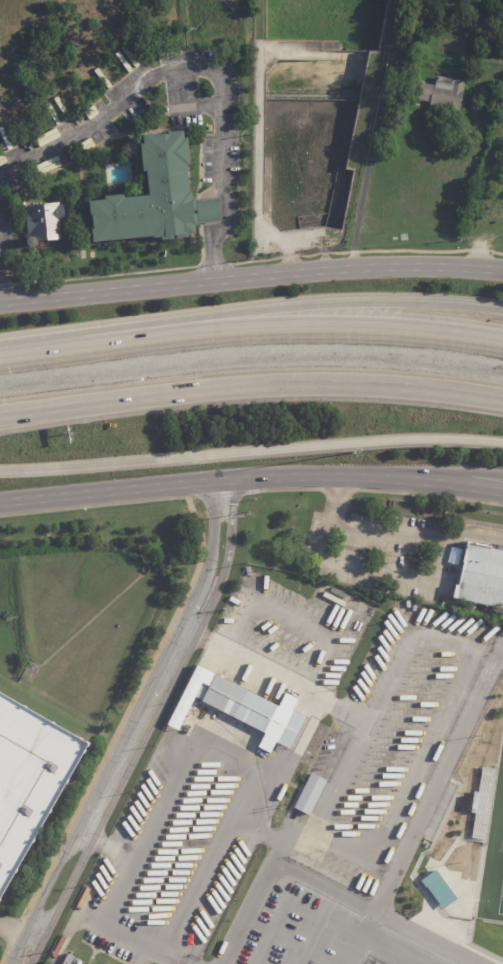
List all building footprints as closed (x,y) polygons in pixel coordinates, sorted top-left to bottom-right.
[(462,81),(455,116),(426,111),(428,102),(415,99),(418,83),(431,86),(433,76),(462,81)] [(194,225),(190,226),(190,231),(190,233),(181,234),(182,236),(173,237),(172,235),(168,235),(168,238),(159,239),(159,236),(151,237),(151,235),(91,242),(89,229),(91,229),(89,215),(88,215),(87,204),(103,202),(102,198),(119,197),(119,201),(147,198),(144,170),(140,170),(138,146),(141,146),(140,137),(180,133),(181,141),(183,141),(185,165),(183,166),(186,194),(187,193),(188,201),(191,201),(216,198),(217,210),(219,223),(194,225)] [(63,222),(64,230),(60,230),(60,239),(33,242),(33,244),(32,246),(30,248),(29,248),(25,248),(23,245),(22,243),(23,241),(24,239),(26,238),(25,232),(24,233),(22,216),(23,216),(22,207),(60,203),(61,223),(63,222)] [(468,544),(502,552),(502,611),(455,600),(468,544)] [(276,704),(279,705),(286,692),(298,698),(292,709),(306,716),(290,748),(276,741),(270,753),(258,747),(266,732),(202,700),(195,696),(178,729),(167,724),(197,664),(276,704)] [(87,739),(0,690),(0,900),(87,739)] [(327,780),(309,815),(294,807),(312,773),(327,780)] [(442,909),(456,899),(435,869),(420,880),(442,909)] [(74,957),(70,963),(62,963),(68,953),(70,955),(74,957)]
